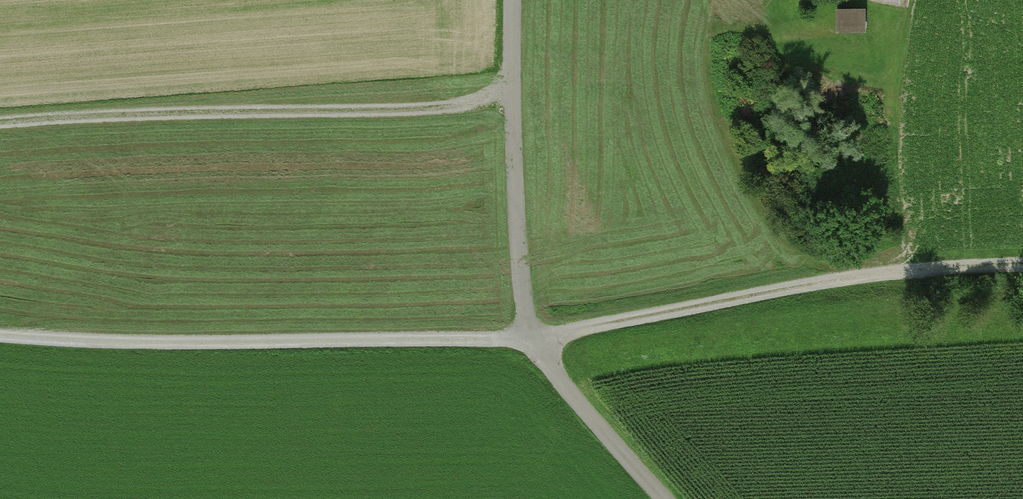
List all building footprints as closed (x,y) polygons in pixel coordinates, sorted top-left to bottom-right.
[(871,12),(899,10),(899,0),(870,0),(871,12)] [(864,14),(832,14),(832,36),(864,36),(864,14)]
